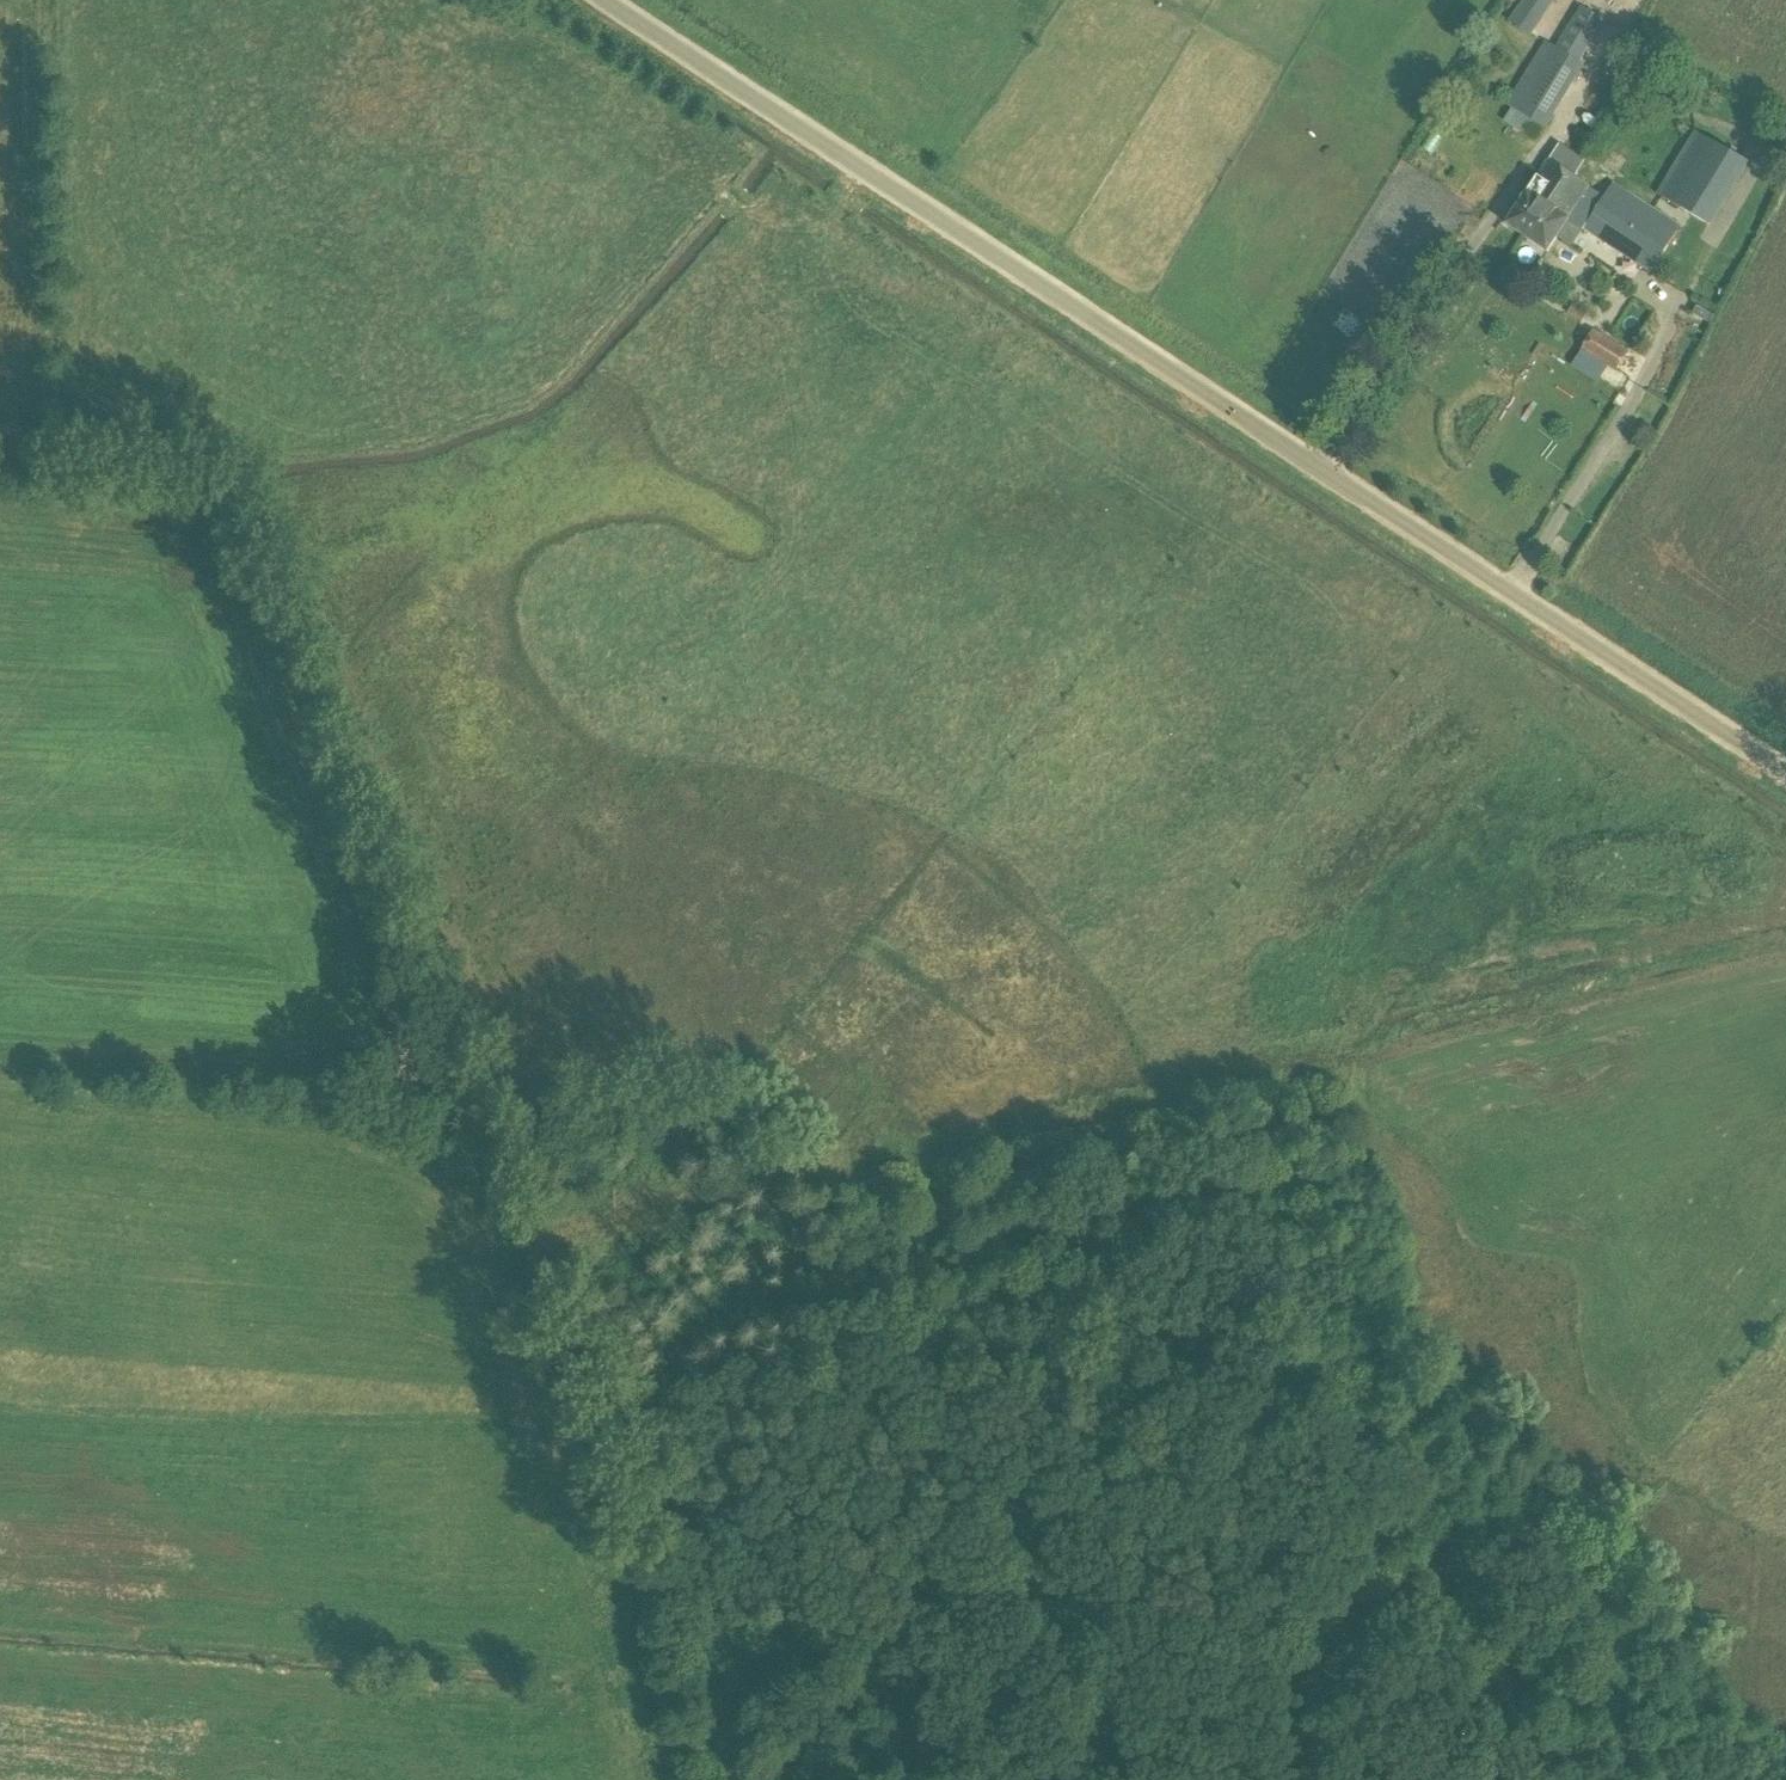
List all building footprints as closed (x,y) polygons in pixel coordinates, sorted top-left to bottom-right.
[(1555,0),(1523,0),(1508,21),(1530,36),(1555,0)] [(1608,24),(1598,35),(1600,36),(1587,50),(1608,69),(1631,45),(1608,24)] [(1545,130),(1584,66),(1544,41),(1505,105),(1545,130)] [(1712,227),(1749,163),(1673,119),(1636,183),(1712,227)] [(1607,162),(1632,161),(1632,148),(1606,149),(1607,162)] [(1582,232),(1583,231),(1651,273),(1681,226),(1613,184),(1604,198),(1589,189),(1591,187),(1550,161),(1508,224),(1548,250),(1567,222),(1582,232)] [(1616,373),(1629,352),(1593,331),(1581,351),(1616,373)]
